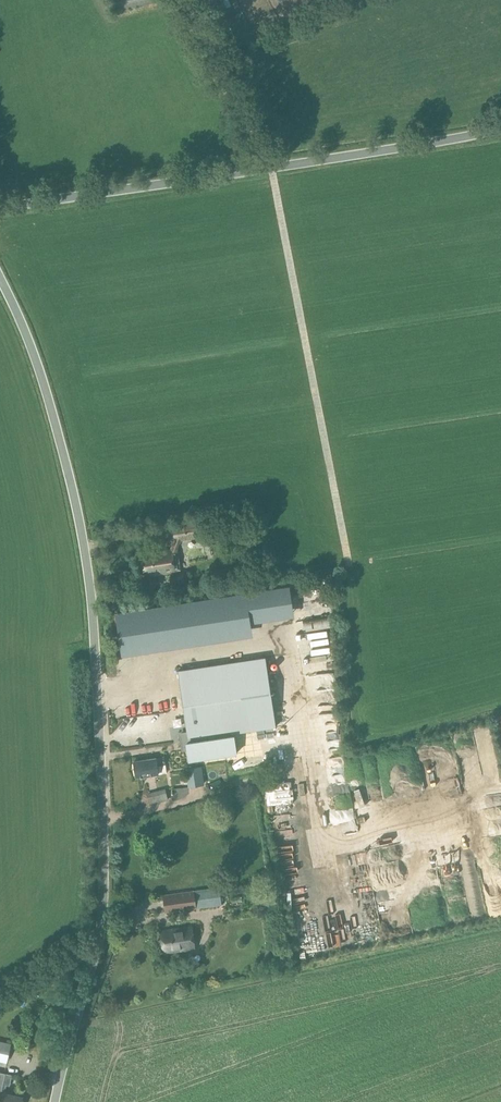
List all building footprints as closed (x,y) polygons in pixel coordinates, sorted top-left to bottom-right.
[(195,522),(171,526),(174,542),(197,538),(195,522)] [(201,556),(200,545),(186,546),(186,556),(201,556)] [(175,571),(171,550),(141,554),(145,576),(175,571)] [(294,626),(281,634),(286,641),(298,634),(294,626)] [(276,727),(265,658),(178,671),(187,733),(181,734),(183,750),(188,749),(189,761),(237,753),(235,736),(237,735),(236,733),(276,727)] [(328,697),(329,683),(314,683),(314,697),(328,697)] [(155,690),(134,691),(135,698),(156,696),(155,690)] [(166,773),(164,757),(134,761),(136,777),(166,773)] [(418,774),(424,773),(421,762),(415,763),(418,774)] [(186,769),(189,786),(203,784),(200,767),(186,769)] [(165,790),(148,794),(150,802),(167,798),(165,790)] [(407,836),(402,843),(409,848),(414,842),(407,836)] [(308,870),(317,853),(313,851),(304,868),(308,870)] [(339,855),(333,856),(339,885),(345,884),(339,855)] [(299,886),(304,877),(299,874),(294,883),(299,886)] [(194,890),(163,894),(165,913),(195,909),(195,908),(222,905),(220,887),(194,890)] [(194,948),(191,927),(161,931),(164,952),(194,948)] [(10,1043),(0,1041),(0,1060),(6,1062),(10,1043)] [(20,1068),(22,1062),(15,1060),(13,1065),(20,1068)] [(0,1073),(0,1096),(3,1096),(2,1101),(21,1101),(22,1097),(12,1094),(12,1093),(2,1091),(5,1074),(0,1073)]
